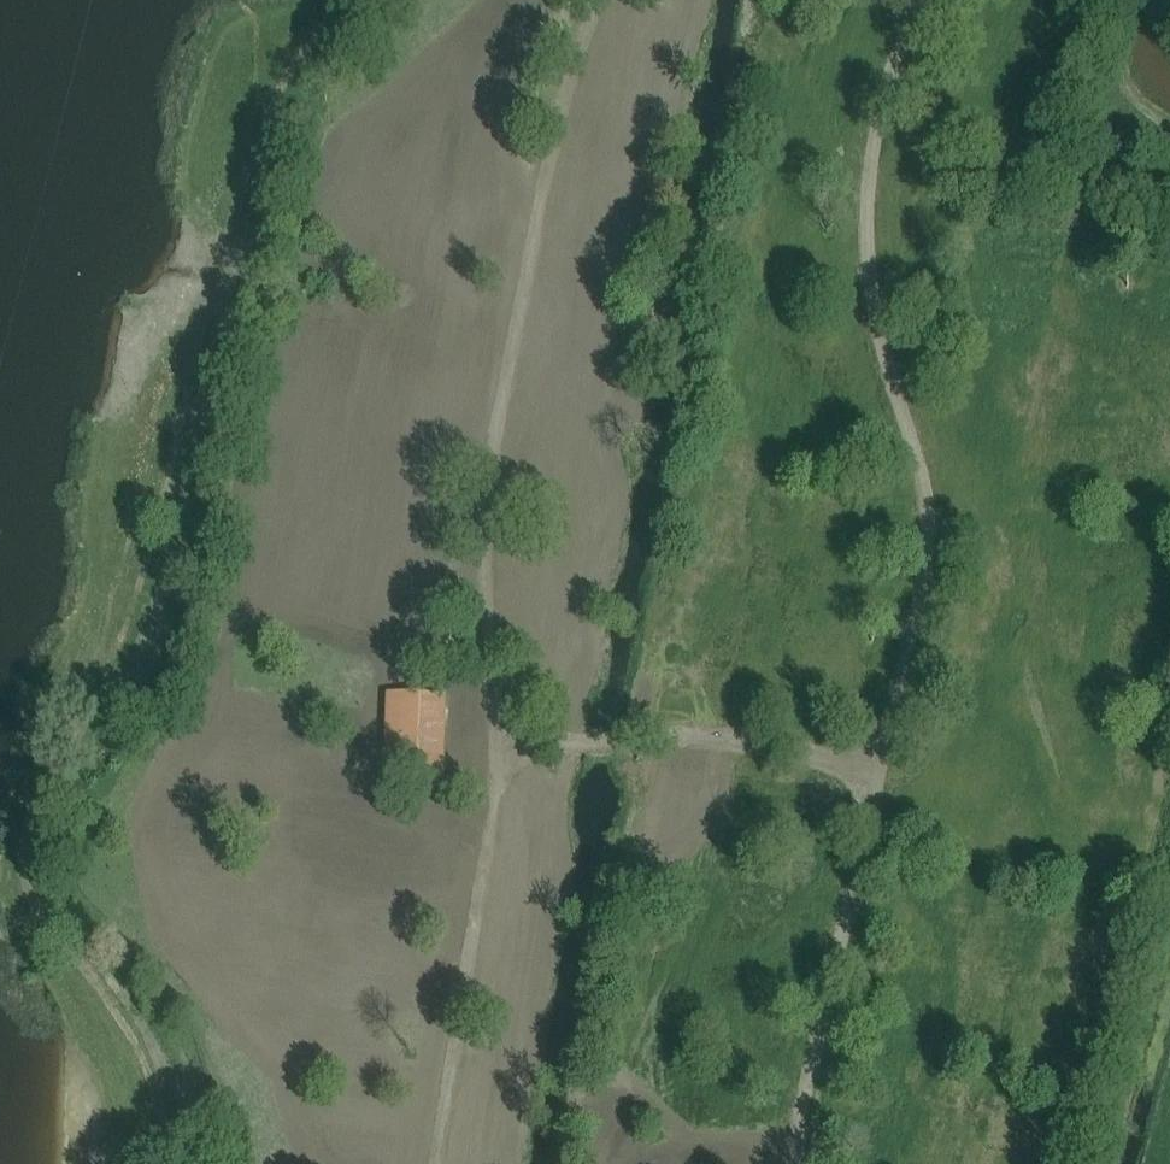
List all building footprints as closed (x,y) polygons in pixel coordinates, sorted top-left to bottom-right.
[(352,206),(346,222),(360,227),(366,211),(352,206)] [(1027,545),(1046,545),(1047,529),(1028,529),(1027,545)] [(1010,545),(1010,532),(991,532),(991,544),(1010,545)] [(587,668),(607,669),(608,654),(589,652),(587,668)] [(424,774),(427,700),(397,699),(394,773),(424,774)] [(1155,841),(1143,837),(1140,848),(1152,852),(1155,841)]
